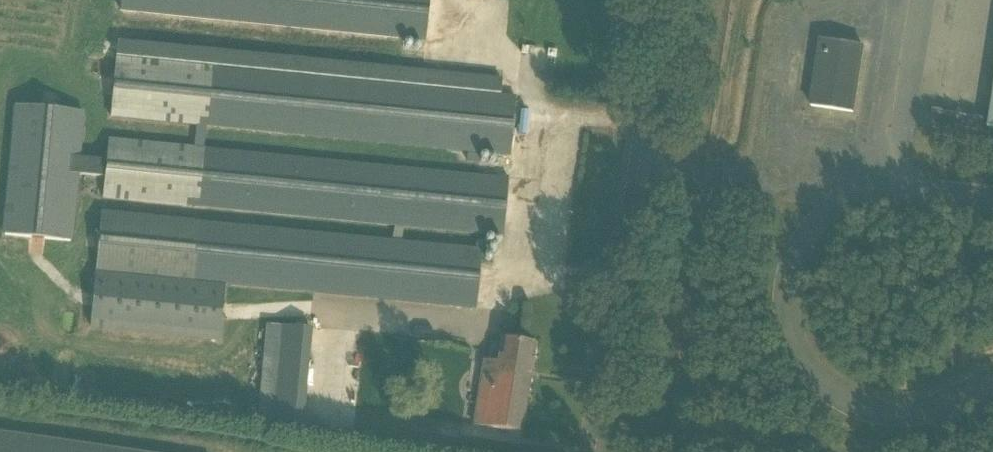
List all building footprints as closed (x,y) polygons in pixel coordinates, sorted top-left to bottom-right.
[(121,16),(403,43),(425,45),(430,0),(123,0),(121,16)] [(117,60),(111,117),(196,125),(206,126),(491,154),(511,156),(516,99),(501,97),(503,80),(118,42),(116,60),(117,60)] [(823,42),(813,108),(855,114),(865,48),(823,42)] [(14,106),(2,235),(30,238),(46,239),(73,242),(79,175),(105,178),(103,199),(394,227),(404,228),(502,237),(503,237),(508,180),(478,177),(204,151),(206,126),(196,125),(193,150),(108,141),(106,161),(81,158),(85,112),(14,106)] [(466,154),(465,162),(477,163),(478,155),(466,154)] [(101,214),(96,271),(90,330),(219,343),(225,284),(476,308),(482,251),(101,214)] [(305,428),(310,327),(264,325),(259,426),(305,428)] [(484,362),(474,426),(521,433),(535,345),(502,340),(498,364),(484,362)]
